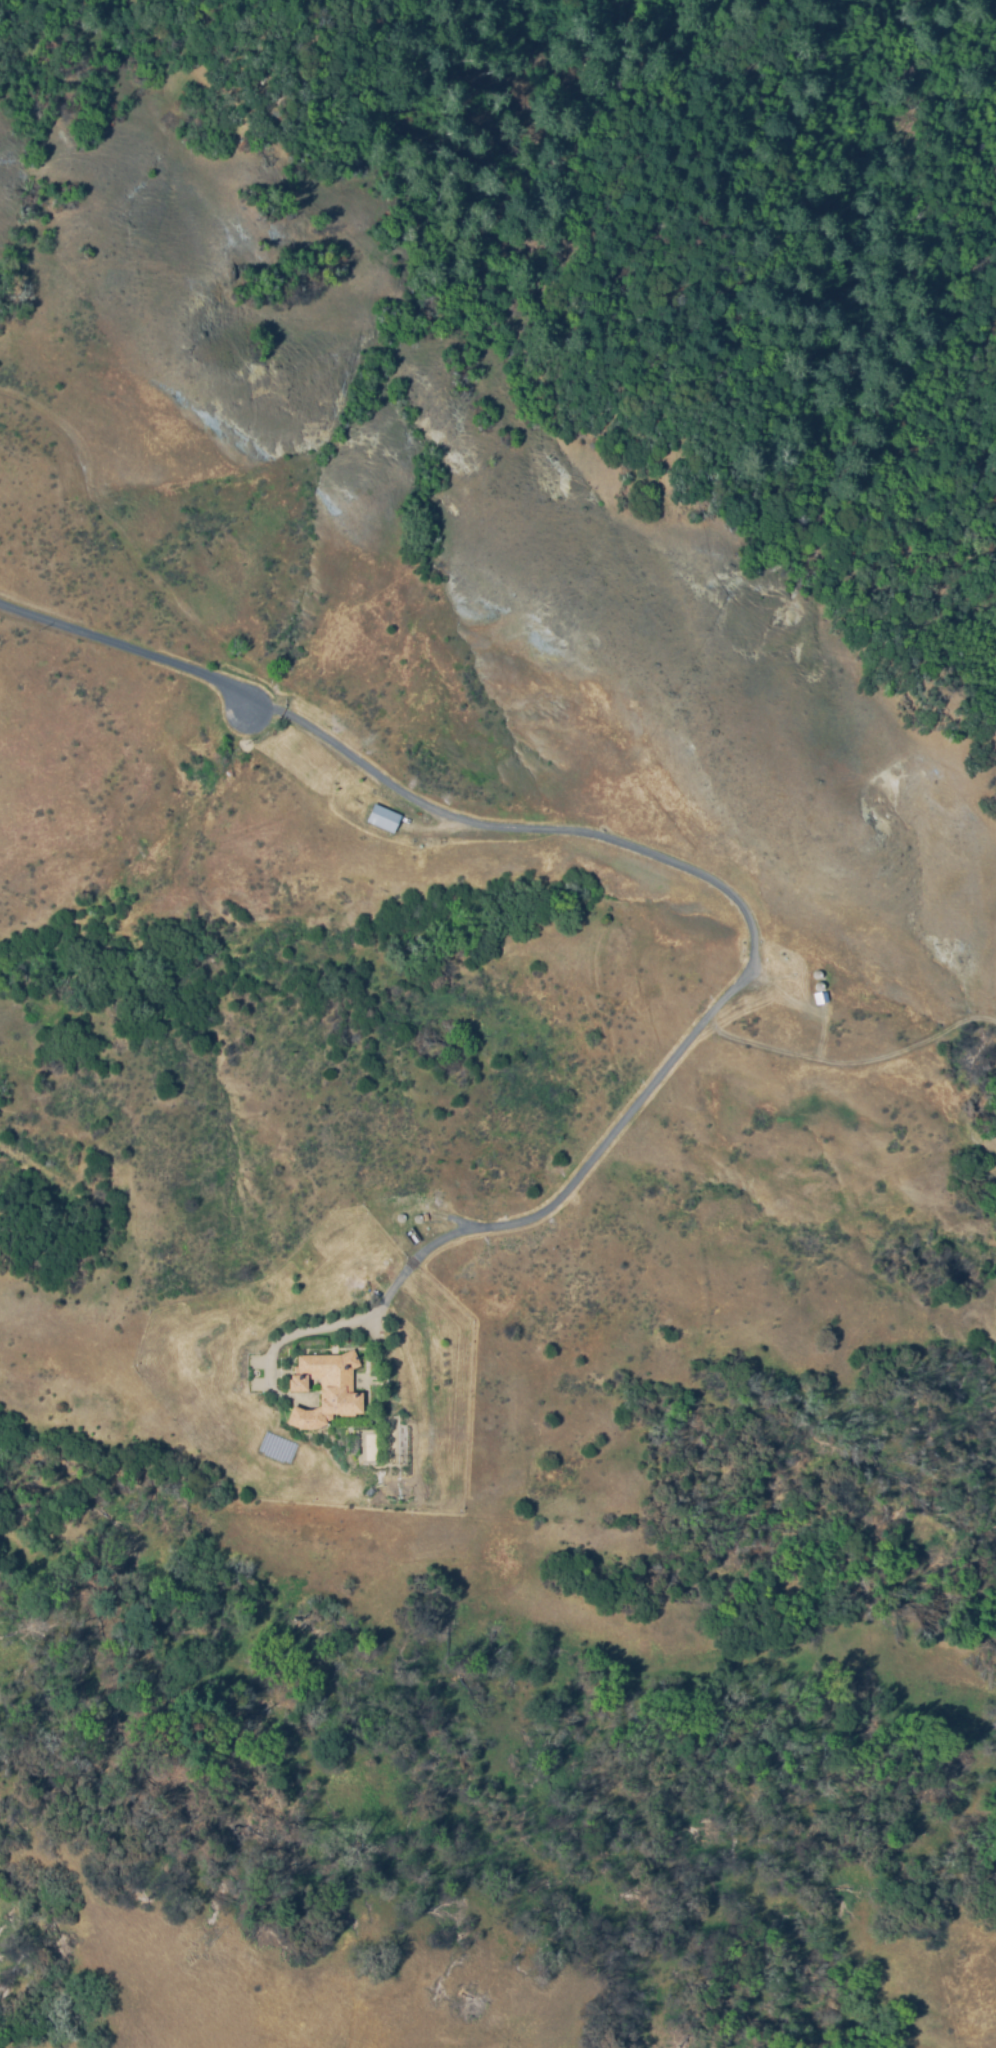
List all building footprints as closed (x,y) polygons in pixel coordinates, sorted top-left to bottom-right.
[(367,802),(395,815),(387,834),(359,822),(367,802)] [(817,978),(816,978),(815,978),(814,978),(814,977),(813,977),(813,976),(813,975),(812,975),(812,974),(812,973),(813,973),(813,972),(813,971),(814,971),(814,970),(815,970),(816,970),(817,970),(818,970),(819,970),(819,971),(820,971),(820,972),(820,973),(821,973),(821,974),(821,975),(820,975),(820,976),(820,977),(819,977),(819,978),(818,978),(817,978)] [(819,990),(818,990),(817,990),(816,989),(815,989),(815,988),(814,987),(814,986),(814,985),(814,984),(815,984),(815,983),(816,983),(816,982),(817,982),(818,982),(819,982),(820,982),(821,983),(822,984),(822,985),(822,986),(822,987),(822,988),(821,989),(820,989),(820,990),(819,990)] [(813,992),(826,991),(828,1002),(815,1004),(813,992)] [(401,1221),(400,1221),(399,1220),(398,1220),(397,1219),(396,1218),(396,1217),(396,1216),(396,1215),(397,1215),(397,1214),(398,1213),(399,1213),(400,1212),(401,1213),(402,1213),(403,1213),(403,1214),(404,1215),(404,1216),(404,1217),(404,1218),(404,1219),(403,1219),(403,1220),(402,1220),(401,1221)] [(428,1220),(422,1221),(420,1213),(426,1212),(428,1220)] [(418,1223),(417,1223),(416,1222),(415,1222),(414,1221),(413,1220),(413,1219),(413,1218),(413,1217),(414,1217),(414,1216),(415,1215),(416,1215),(417,1214),(418,1215),(419,1215),(420,1215),(420,1216),(421,1216),(421,1217),(421,1218),(421,1219),(421,1220),(421,1221),(420,1221),(420,1222),(419,1222),(418,1223)] [(296,1355),(339,1354),(353,1348),(361,1365),(352,1369),(353,1394),(360,1394),(361,1415),(331,1416),(331,1420),(324,1420),(325,1426),(306,1433),(284,1423),(291,1407),(303,1412),(318,1412),(318,1379),(305,1379),(305,1392),(287,1392),(287,1376),(296,1376),(296,1355)]
